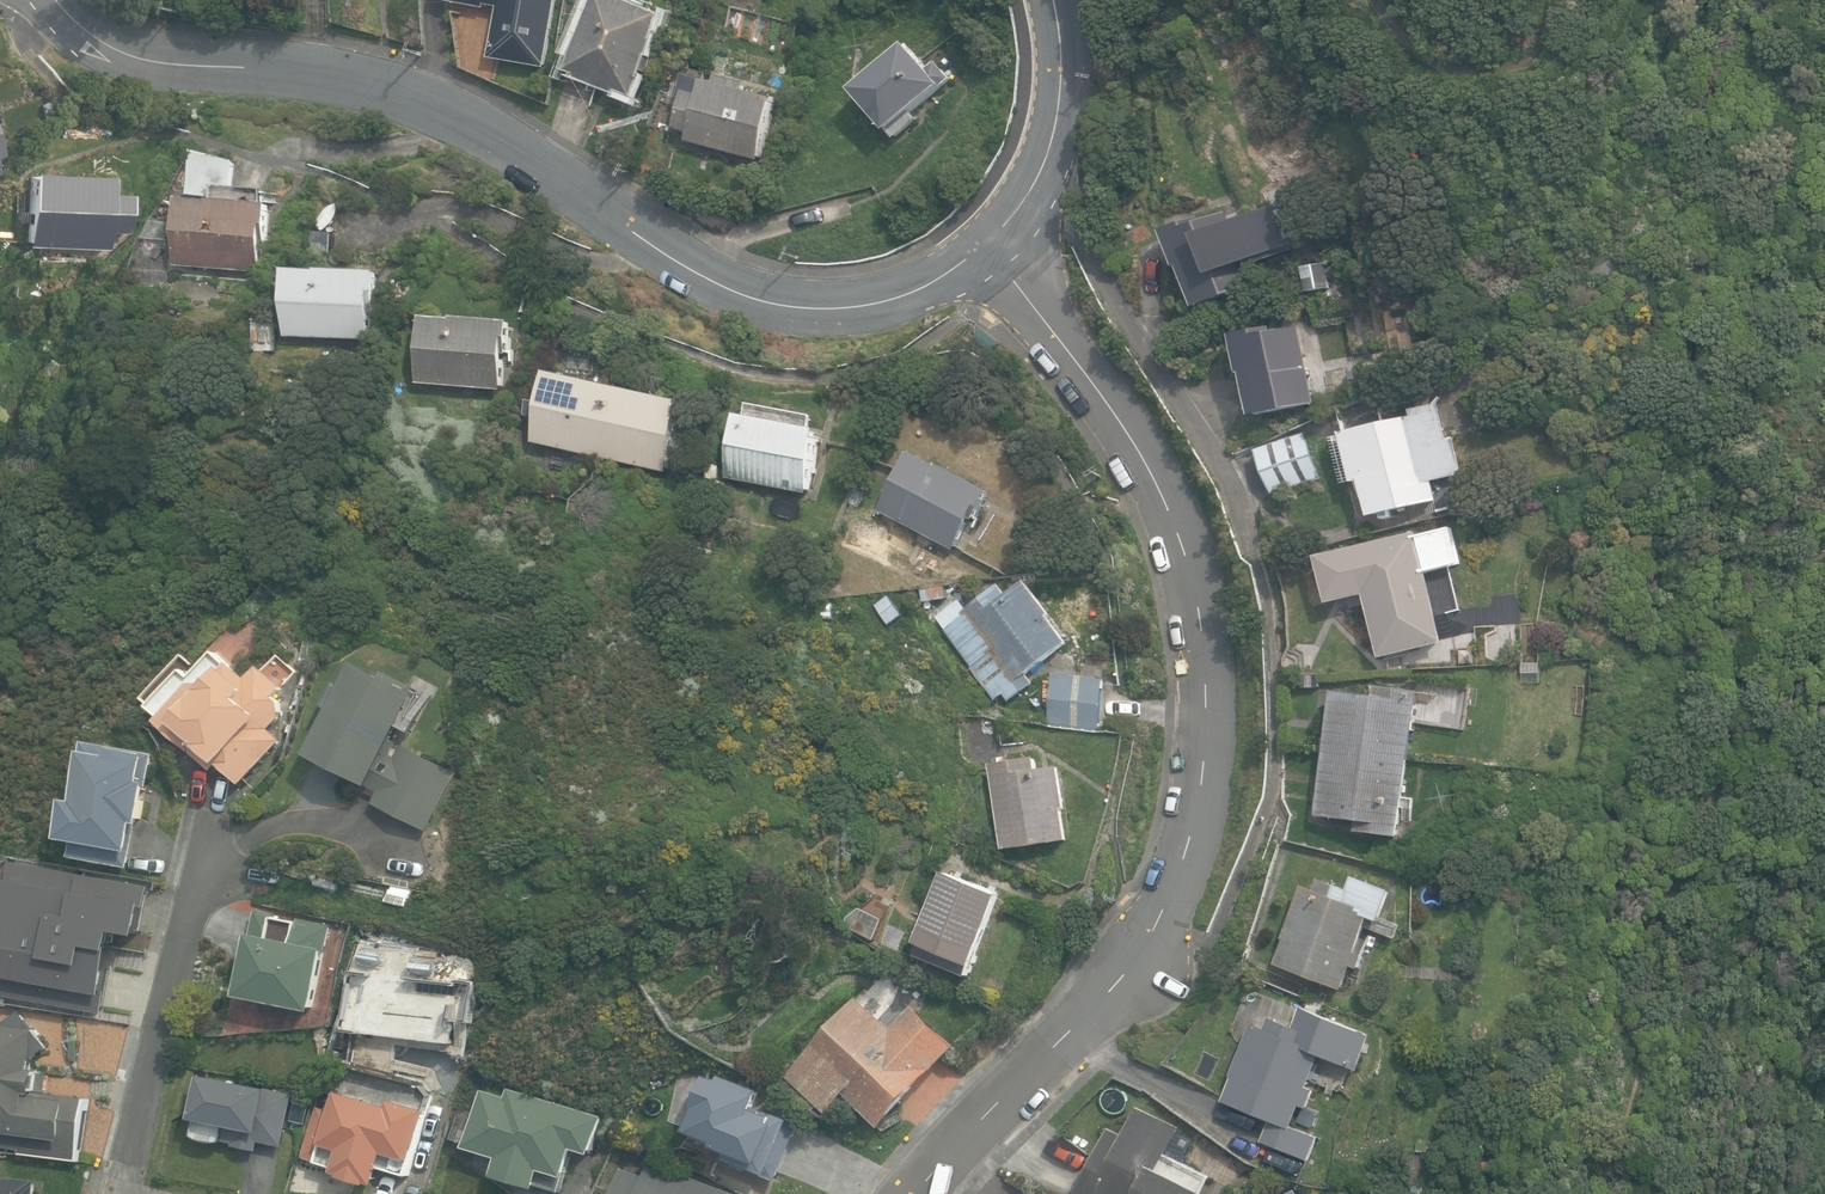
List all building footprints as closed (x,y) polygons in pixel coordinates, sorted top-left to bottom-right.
[(497,6),(489,54),(546,64),(558,0),(449,0),(448,2),(485,8),(486,4),(497,6)] [(633,97),(644,71),(651,74),(656,62),(649,60),(666,17),(624,0),(597,0),(569,72),(578,75),(577,78),(617,94),(618,91),(633,97)] [(857,90),(896,138),(919,120),(913,112),(944,87),(911,46),(857,90)] [(720,83),(686,74),(679,98),(683,99),(675,129),(690,132),(687,141),(762,160),(778,100),(749,92),(751,84),(722,77),(720,83)] [(177,265),(261,272),(263,245),(266,245),(266,193),(231,192),(235,161),(195,150),(187,194),(208,196),(207,201),(181,199),(177,265)] [(27,245),(110,249),(111,232),(129,233),(131,194),(111,193),(111,175),(30,171),(27,245)] [(1182,268),(1197,309),(1256,287),(1228,212),(1186,227),(1185,224),(1164,231),(1178,269),(1182,268)] [(287,337),(370,340),(371,312),(377,312),(378,272),(289,269),(287,337)] [(419,384),(505,389),(507,354),(511,354),(513,322),(424,317),(419,384)] [(245,335),(246,350),(276,349),(276,320),(252,321),(245,335)] [(1244,374),(1253,417),(1316,405),(1300,327),(1256,336),(1255,332),(1234,336),(1241,374),(1244,374)] [(973,338),(991,352),(999,342),(982,329),(973,338)] [(49,358),(40,376),(51,382),(61,363),(49,358)] [(535,442),(668,471),(673,446),(684,449),(687,435),(677,433),(684,401),(550,372),(544,403),(533,400),(530,416),(541,418),(535,442)] [(1384,513),(1385,518),(1393,517),(1392,511),(1438,500),(1434,481),(1465,474),(1457,438),(1450,440),(1442,403),(1413,410),(1414,416),(1343,431),(1354,481),(1361,480),(1370,516),(1384,513)] [(728,478),(809,493),(821,430),(740,414),(728,478)] [(1257,450),(1274,496),(1322,478),(1304,432),(1257,450)] [(881,510),(956,548),(972,517),(978,519),(992,490),(941,464),(940,466),(911,451),(881,510)] [(1366,593),(1382,657),(1445,641),(1417,532),(1319,556),(1331,602),(1366,593)] [(942,624),(996,701),(1074,646),(1053,616),(1055,614),(1031,580),(1011,595),(1002,582),(942,624)] [(889,625),(903,616),(890,596),(876,605),(889,625)] [(816,604),(816,620),(833,620),(832,603),(816,604)] [(220,764),(241,785),(285,742),(271,728),(282,717),(282,701),(276,695),(284,687),(264,666),(252,679),(236,662),(233,666),(218,651),(193,675),(188,670),(193,665),(183,654),(141,696),(214,770),(220,764)] [(374,802),(428,831),(459,772),(405,744),(430,697),(423,693),(425,688),(392,671),(389,677),(359,662),(347,686),(340,682),(327,707),(334,711),(311,756),(380,792),(374,802)] [(1047,722),(1099,729),(1106,679),(1054,673),(1047,722)] [(1357,830),(1402,836),(1419,691),(1376,686),(1375,694),(1334,689),(1319,815),(1358,820),(1357,830)] [(75,857),(132,869),(141,824),(145,825),(154,783),(148,781),(153,755),(93,743),(88,765),(85,764),(70,841),(78,842),(75,857)] [(993,760),(1005,848),(1070,839),(1065,806),(1068,806),(1062,765),(1041,768),(1039,754),(993,760)] [(0,929),(0,990),(107,1006),(116,949),(147,954),(159,880),(20,858),(8,930),(0,929)] [(1008,893),(949,871),(918,952),(969,972),(976,952),(984,955),(1008,893)] [(1278,964),(1344,989),(1353,966),(1360,968),(1365,955),(1358,952),(1371,917),(1383,921),(1394,892),(1357,879),(1353,889),(1327,879),(1324,889),(1306,883),(1285,937),(1288,938),(1278,964)] [(242,996),(317,1012),(334,925),(258,909),(250,950),(244,949),(241,966),(248,968),(242,996)] [(853,913),(846,926),(877,940),(886,919),(863,909),(853,913)] [(847,1093),(884,1127),(959,1045),(913,1005),(892,1028),(858,997),(786,1075),(828,1113),(847,1093)] [(1263,1140),(1310,1159),(1318,1136),(1293,1126),(1302,1104),(1309,1107),(1315,1090),(1308,1087),(1322,1053),(1361,1069),(1376,1033),(1305,1005),(1297,1026),(1272,1016),(1268,1027),(1254,1022),(1233,1075),(1235,1076),(1224,1103),(1270,1121),(1263,1140)] [(0,1022),(0,1133),(10,1134),(8,1153),(81,1160),(86,1102),(35,1097),(40,1093),(43,1072),(38,1067),(38,1058),(47,1046),(25,1013),(8,1023),(0,1022)] [(729,1163),(779,1181),(802,1117),(760,1102),(764,1090),(721,1074),(720,1080),(710,1076),(687,1141),(731,1156),(729,1163)] [(194,1140),(259,1152),(261,1142),(286,1147),(296,1094),(204,1077),(196,1119),(198,1120),(194,1140)] [(561,1193),(562,1193),(566,1177),(569,1178),(577,1149),(595,1154),(606,1116),(509,1089),(507,1096),(483,1090),(467,1147),(502,1157),(496,1176),(561,1193)] [(390,1105),(340,1091),(334,1110),(319,1106),(304,1158),(337,1167),(336,1171),(345,1174),(344,1177),(372,1185),(372,1183),(379,1185),(384,1168),(410,1175),(429,1110),(392,1100),(390,1105)] [(1205,1192),(1161,1170),(1182,1127),(1139,1105),(1125,1134),(1111,1127),(1076,1193),(1205,1193),(1205,1192)] [(651,1160),(646,1175),(623,1167),(613,1193),(739,1193),(651,1160)] [(34,1185),(5,1182),(4,1191),(0,1190),(0,1193),(33,1193),(34,1185)]
